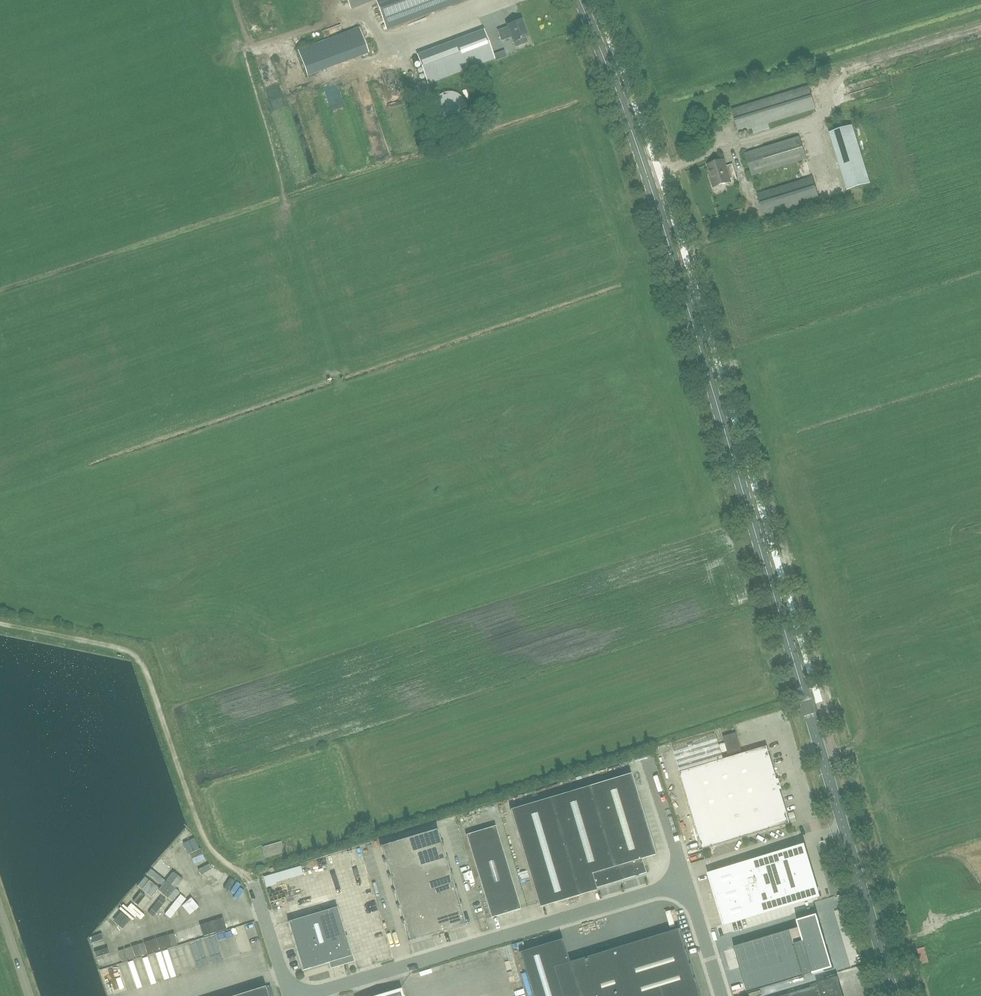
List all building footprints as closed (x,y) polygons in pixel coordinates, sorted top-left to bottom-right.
[(387,29),(464,0),(376,0),(387,29)] [(508,27),(498,30),(501,41),(511,37),(515,47),(528,42),(526,38),(528,37),(521,20),(507,25),(507,27),(508,27)] [(359,28),(345,33),(354,58),(368,53),(359,28)] [(484,31),(418,55),(428,84),(494,59),(493,55),(484,31)] [(354,58),(345,33),(298,50),(306,75),(354,58)] [(768,123),(815,108),(808,86),(732,109),(739,132),(752,128),(768,123)] [(466,113),(467,108),(466,103),(464,99),(461,95),(456,92),(451,91),(447,91),(443,93),(438,96),(435,99),(433,104),(433,108),(433,113),(437,119),(442,123),(447,125),(452,125),(456,124),(461,121),(464,117),(466,113)] [(769,128),(768,123),(752,128),(753,133),(769,128)] [(852,125),(829,132),(847,190),(870,183),(852,125)] [(752,175),(806,158),(799,136),(745,153),(752,175)] [(723,159),(707,164),(711,174),(709,175),(713,187),(729,182),(730,183),(737,181),(733,167),(727,168),(726,168),(723,159)] [(764,215),(818,199),(812,177),(757,194),(764,215)] [(680,772),(703,849),(790,823),(780,790),(780,789),(777,780),(767,746),(742,753),(736,733),(723,736),(729,757),(680,772)] [(655,854),(631,774),(511,810),(539,907),(598,889),(598,888),(646,873),(641,859),(655,854)] [(496,826),(466,835),(491,917),(521,909),(496,826)] [(438,828),(380,846),(409,942),(466,925),(438,828)] [(266,844),(270,857),(290,851),(287,839),(266,844)] [(797,849),(710,875),(725,924),(812,898),(806,877),(810,876),(807,868),(803,869),(797,849)] [(306,865),(266,873),(268,882),(308,874),(306,865)] [(337,907),(288,922),(303,971),(329,963),(331,969),(332,968),(330,962),(346,957),(347,962),(353,961),(346,937),(337,907)] [(799,928),(734,947),(748,993),(833,968),(817,915),(797,921),(799,928)] [(569,962),(562,939),(519,952),(533,995),(700,995),(698,988),(679,929),(569,962)] [(785,995),(786,995),(837,995),(836,991),(839,990),(836,979),(785,995)] [(265,987),(235,995),(268,995),(265,987)]
